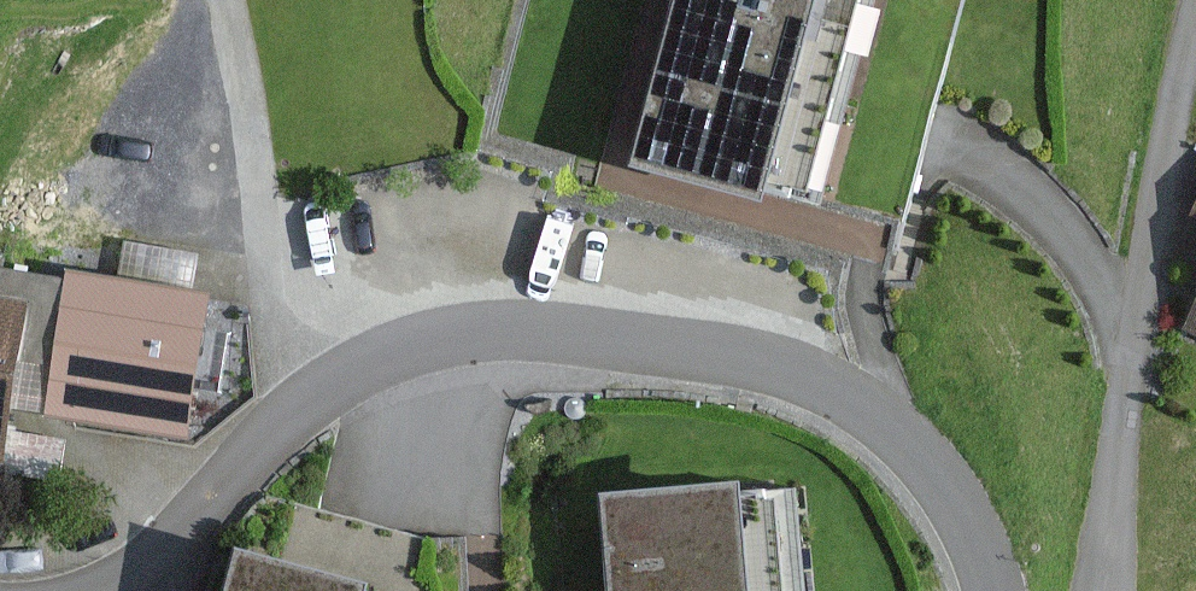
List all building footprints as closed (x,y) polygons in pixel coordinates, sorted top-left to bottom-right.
[(635,162),(759,195),(764,176),(805,187),(855,0),(679,0),(635,162)] [(196,253),(124,243),(119,275),(191,285),(196,253)] [(68,271),(66,281),(0,270),(0,297),(29,302),(19,360),(51,365),(42,418),(186,441),(210,294),(68,271)] [(29,302),(0,297),(0,464),(3,465),(19,360),(29,302)] [(1181,330),(1195,337),(1195,299),(1181,330)] [(794,487),(738,492),(737,481),(600,492),(608,590),(802,590),(794,487)] [(365,583),(234,548),(222,590),(363,590),(365,583)]
